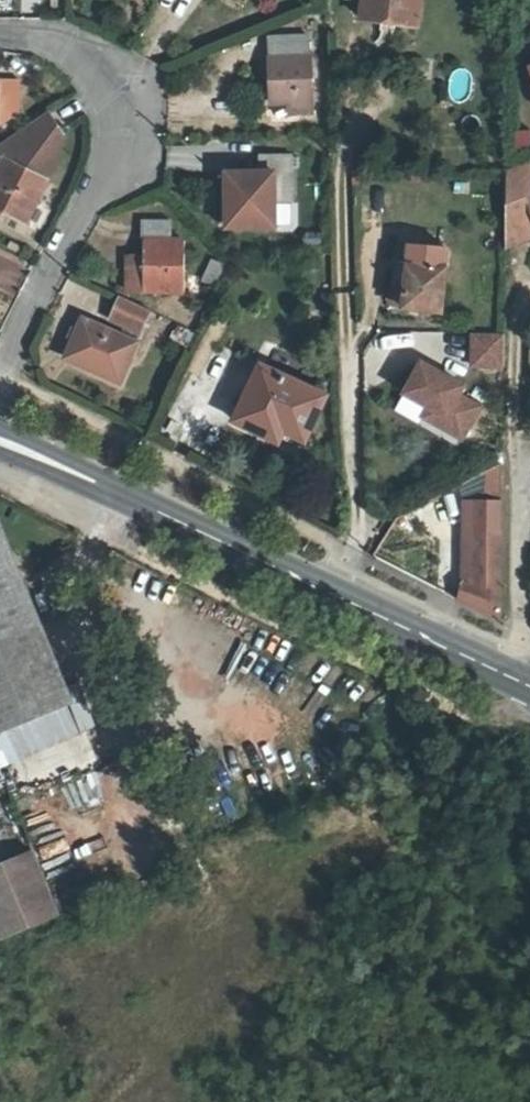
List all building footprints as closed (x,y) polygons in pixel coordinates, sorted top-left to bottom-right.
[(361,17),(418,26),(422,0),(364,0),(361,17)] [(268,34),(271,102),(291,102),(291,112),(313,112),(310,32),(268,34)] [(21,109),(15,70),(0,73),(0,120),(21,109)] [(24,221),(56,160),(65,132),(48,111),(0,143),(0,153),(5,155),(0,166),(0,210),(24,221)] [(512,148),(529,145),(529,136),(528,127),(508,131),(512,148)] [(263,169),(252,169),(229,170),(228,222),(275,223),(276,199),(293,198),(292,153),(263,153),(263,169)] [(252,154),(252,169),(263,169),(263,153),(252,154)] [(505,165),(504,244),(529,235),(529,157),(505,165)] [(129,288),(144,289),(185,292),(187,239),(171,237),(171,220),(146,218),(145,254),(131,253),(129,288)] [(405,302),(404,306),(442,312),(448,267),(444,266),(447,247),(413,243),(409,266),(396,264),(391,300),(405,302)] [(219,284),(224,263),(206,258),(201,280),(219,284)] [(84,319),(68,356),(120,379),(152,308),(122,294),(112,316),(128,322),(122,335),(84,319)] [(467,331),(467,367),(503,367),(503,331),(467,331)] [(469,385),(421,359),(404,391),(429,405),(424,414),(463,436),(481,403),(464,394),(469,385)] [(265,365),(237,420),(280,442),(285,430),(307,441),(328,397),(265,365)] [(503,578),(499,579),(501,509),(495,508),(494,500),(476,500),(475,583),(466,583),(460,598),(502,620),(503,578)] [(69,703),(0,534),(0,731),(69,703)] [(0,870),(0,941),(62,915),(37,855),(0,870)]
